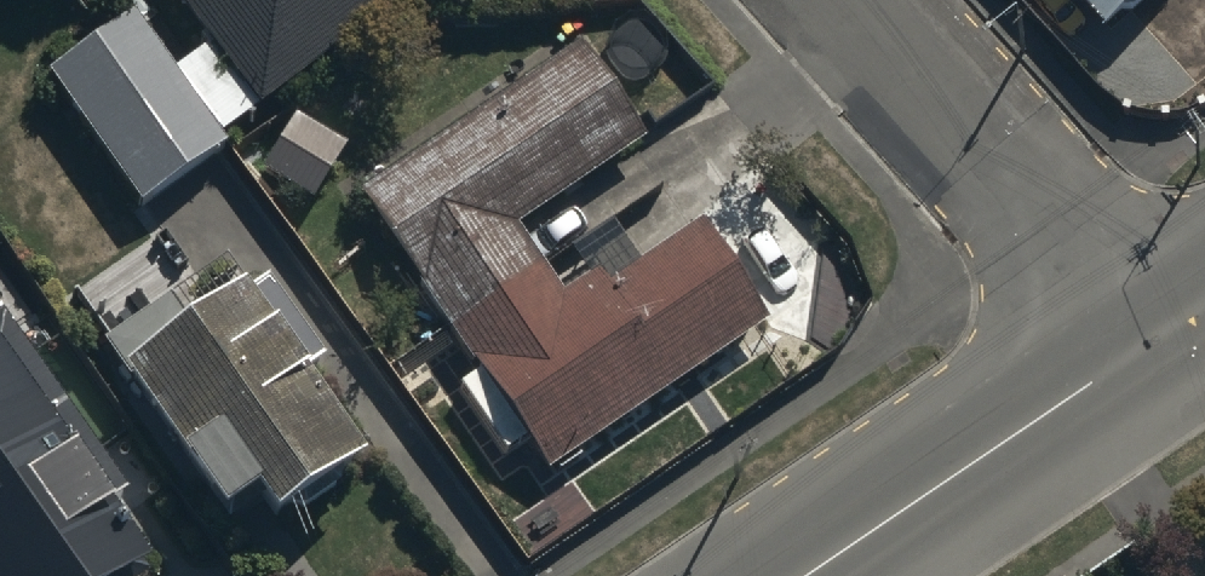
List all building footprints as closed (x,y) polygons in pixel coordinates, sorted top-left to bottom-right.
[(260,110),(401,0),(176,0),(174,1),(260,110)] [(1114,0),(1097,0),(1105,8),(1114,0)] [(53,71),(147,207),(229,150),(135,14),(53,71)] [(426,294),(485,379),(549,471),(765,322),(701,230),(576,316),(517,231),(642,144),(574,46),(358,196),(426,294)] [(122,376),(223,521),(256,498),(275,526),(364,465),(345,437),(303,377),(325,362),(266,276),(244,292),(188,330),(168,300),(101,346),(122,376)] [(145,571),(105,514),(123,501),(0,324),(0,575),(138,575),(145,571)]
